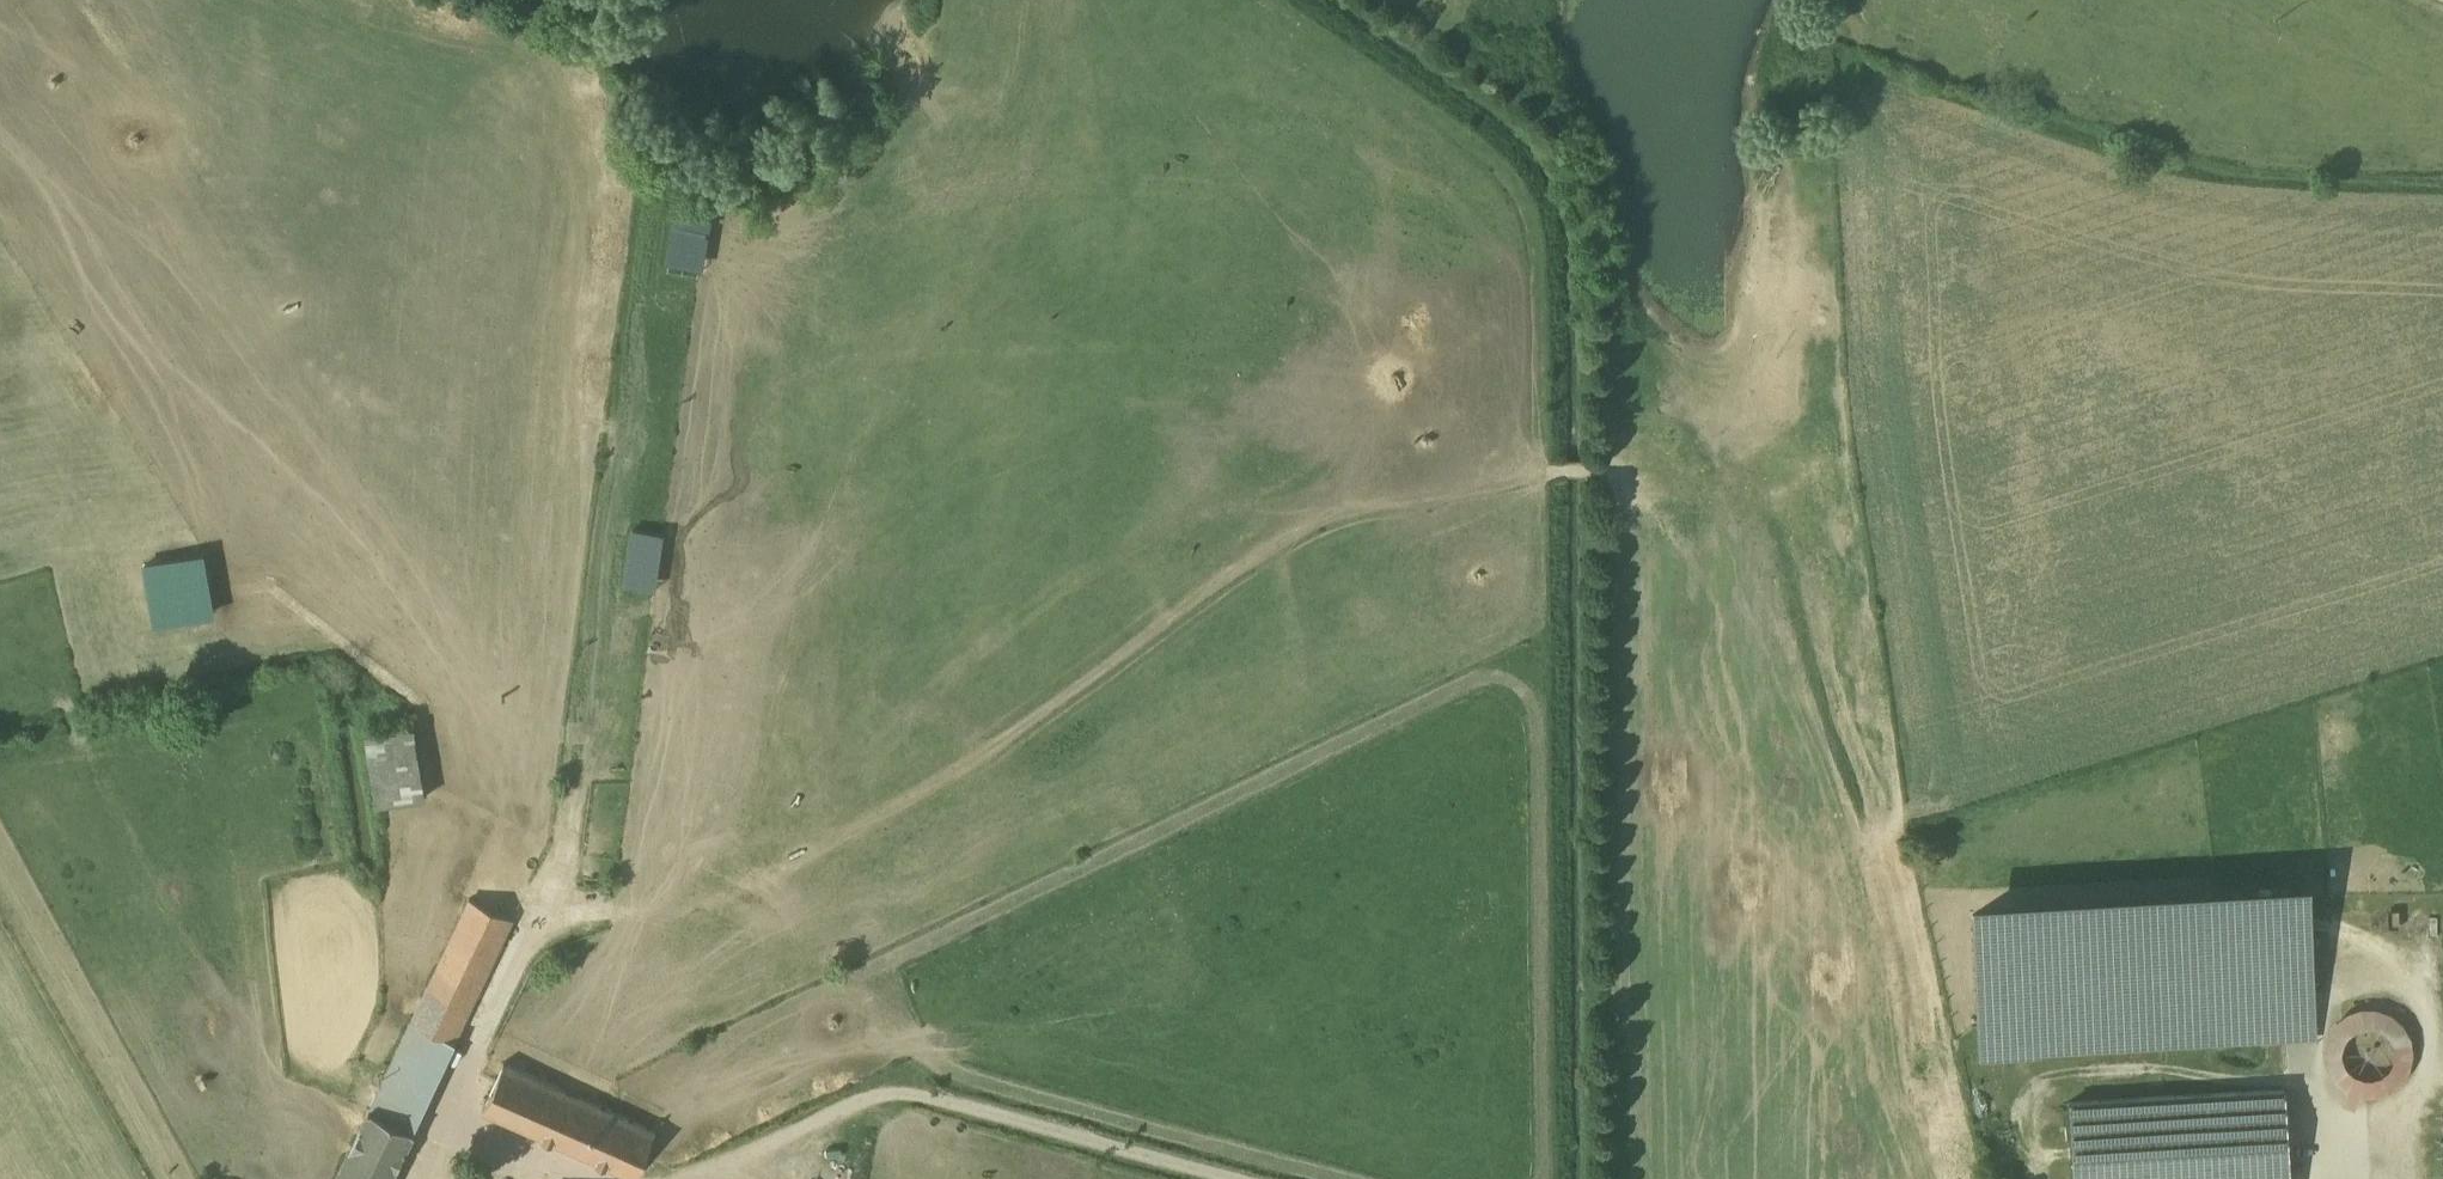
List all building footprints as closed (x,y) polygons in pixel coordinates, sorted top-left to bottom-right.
[(664,259),(700,267),(712,217),(676,209),(664,259)] [(656,582),(664,530),(631,525),(623,577),(656,582)] [(388,645),(348,651),(367,765),(407,758),(388,645)] [(2308,895),(1974,913),(1981,1042),(2315,1024),(2308,895)] [(469,896),(409,1019),(455,1042),(515,918),(469,896)] [(2363,1009),(2349,1014),(2337,1023),(2330,1035),(2327,1050),(2329,1064),(2336,1077),(2347,1087),(2344,1100),(2356,1104),(2361,1092),(2376,1092),(2389,1087),(2401,1078),(2408,1066),(2411,1052),(2409,1038),(2402,1025),(2391,1015),(2377,1010),(2363,1009)] [(455,1042),(409,1019),(365,1107),(412,1130),(455,1042)] [(510,1064),(489,1111),(638,1178),(640,1178),(661,1134),(510,1064)] [(2069,1101),(2074,1178),(2291,1178),(2285,1089),(2069,1101)] [(330,1178),(388,1178),(412,1130),(365,1107),(330,1178)]
